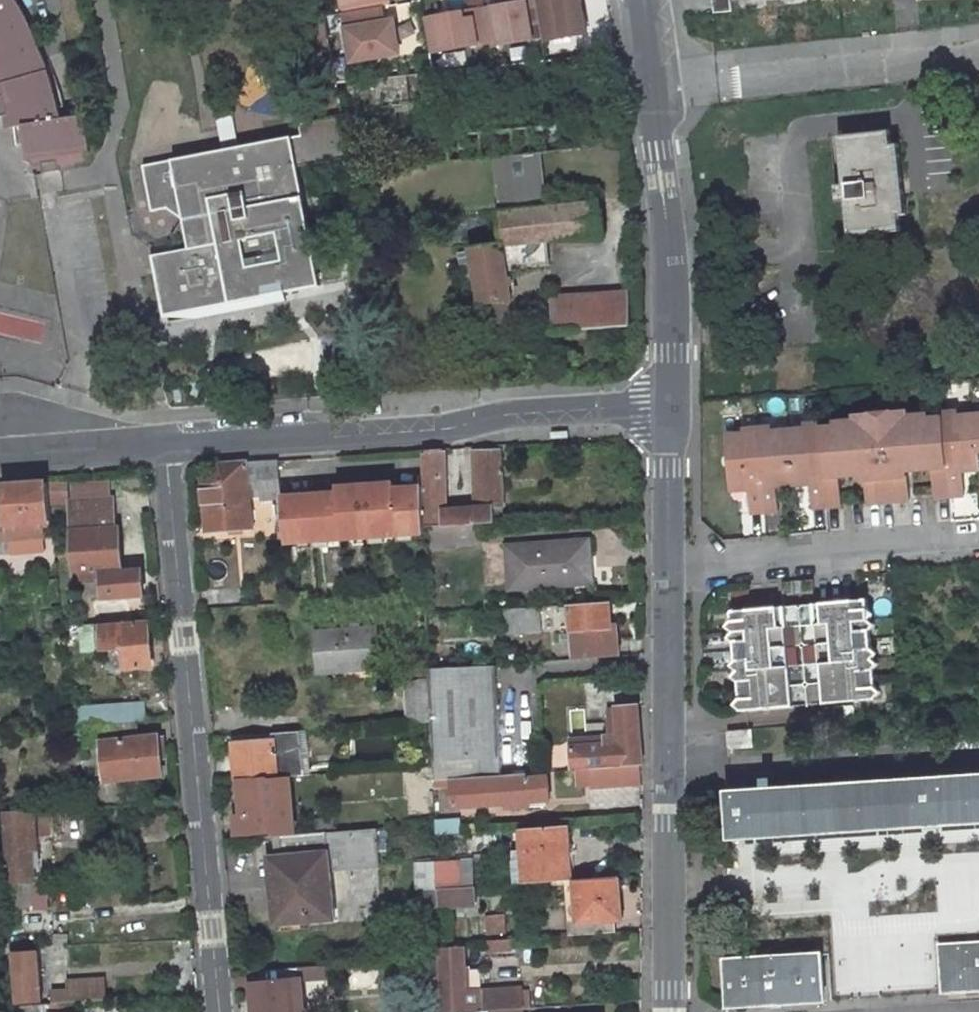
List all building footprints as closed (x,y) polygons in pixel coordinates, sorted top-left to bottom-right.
[(3,95),(0,96),(0,106),(0,107),(0,117),(8,115),(11,127),(23,125),(27,161),(31,163),(32,166),(42,164),(57,161),(85,156),(86,154),(89,151),(85,115),(61,118),(56,95),(48,70),(30,24),(16,0),(0,0),(0,87),(3,95)] [(345,13),(382,6),(389,5),(389,0),(343,0),(345,13)] [(530,25),(540,23),(536,0),(487,0),(488,8),(485,9),(491,43),(491,47),(532,40),(530,25)] [(580,0),(536,0),(540,23),(543,41),(586,33),(580,0)] [(733,11),(732,0),(713,0),(715,13),(733,11)] [(391,39),(388,22),(385,22),(382,6),(345,13),(344,13),(351,62),(399,54),(396,38),(391,39)] [(491,43),(485,9),(450,15),(450,17),(443,18),(443,16),(425,19),(431,53),(491,43)] [(396,38),(394,21),(388,22),(391,39),(396,38)] [(569,58),(471,68),(337,82),(343,112),(460,99),(572,88),(569,58)] [(203,155),(144,166),(153,210),(167,207),(193,225),(197,247),(192,255),(162,261),(156,270),(165,315),(231,302),(228,287),(250,283),(253,298),(265,295),(267,304),(287,300),(286,291),(319,285),(302,193),(310,192),(308,184),(301,186),(298,171),(297,167),(351,156),(349,145),(343,115),(299,124),(301,136),(239,148),(233,113),(218,116),(225,150),(228,165),(207,169),(203,155)] [(891,130),(838,135),(843,184),(835,185),(837,202),(845,201),(849,236),(901,231),(900,215),(897,195),(905,194),(903,178),(896,179),(894,159),(901,159),(899,143),(892,144),(891,130)] [(228,165),(225,150),(203,155),(207,169),(228,165)] [(598,202),(544,208),(538,153),(501,157),(507,212),(498,213),(502,245),(472,250),(473,251),(478,280),(482,302),(484,302),(488,324),(511,322),(507,300),(511,300),(507,274),(514,273),(513,268),(550,264),(548,242),(601,236),(598,202)] [(896,179),(903,178),(901,159),(894,159),(896,179)] [(43,174),(59,171),(57,161),(42,164),(43,174)] [(301,186),(308,184),(306,170),(298,171),(301,186)] [(900,215),(907,214),(905,194),(897,195),(900,215)] [(465,282),(478,280),(473,251),(460,253),(465,282)] [(228,287),(231,302),(253,298),(250,283),(228,287)] [(631,327),(630,292),(552,297),(554,331),(631,327)] [(907,415),(906,410),(856,416),(856,420),(834,422),(835,427),(820,428),(827,507),(842,505),(839,476),(864,473),(867,503),(882,502),(882,498),(895,497),(895,501),(910,500),(908,470),(932,468),(935,497),(950,496),(943,417),(929,418),(929,413),(907,415)] [(978,469),(978,462),(975,415),(975,412),(959,414),(959,412),(943,412),(943,417),(950,496),(965,495),(963,470),(978,469)] [(827,507),(820,428),(820,423),(805,424),(805,428),(789,430),(794,485),(811,483),(813,508),(827,507)] [(777,486),(794,485),(789,430),(773,431),(773,427),(758,428),(765,512),(779,511),(777,486)] [(751,513),(765,512),(758,428),(743,430),(744,434),(727,435),(731,490),(749,489),(751,513)] [(474,452),(476,508),(456,509),(457,516),(445,517),(443,449),(423,450),(425,527),(430,527),(443,526),(477,524),(504,522),(504,517),(501,451),(474,452)] [(282,491),(278,461),(220,466),(204,484),(208,531),(251,527),(249,498),(247,483),(260,482),(261,494),(282,491)] [(111,499),(110,480),(72,482),(74,501),(111,499)] [(7,524),(4,525),(5,540),(11,540),(45,537),(53,536),(51,521),(49,482),(4,486),(3,481),(0,481),(0,489),(4,489),(7,524)] [(261,494),(260,482),(247,483),(249,498),(262,497),(261,494)] [(68,483),(50,484),(51,499),(68,498),(68,483)] [(287,542),(425,533),(423,487),(395,489),(395,483),(337,488),(338,493),(324,494),(324,489),(296,491),(296,496),(282,497),(285,524),(285,531),(286,539),(287,542)] [(282,497),(282,491),(261,494),(262,497),(262,500),(282,497)] [(103,579),(105,598),(143,596),(142,570),(122,572),(119,528),(115,528),(113,499),(111,499),(74,501),(71,502),(76,582),(103,579)] [(767,530),(764,512),(748,515),(752,533),(767,530)] [(433,547),(455,546),(454,544),(479,542),(477,524),(443,526),(430,527),(433,547)] [(11,540),(12,554),(47,552),(45,537),(11,540)] [(592,583),(589,540),(507,546),(510,589),(592,583)] [(814,579),(802,580),(803,592),(814,592),(814,579)] [(793,581),(781,582),(783,594),(794,593),(793,581)] [(733,592),(734,609),(749,608),(748,591),(733,592)] [(413,593),(397,593),(398,603),(413,603),(413,593)] [(869,609),(868,599),(863,599),(814,604),(824,704),(875,700),(881,692),(876,687),(874,669),(878,664),(873,659),(878,653),(872,648),(870,630),(876,625),(870,620),(875,614),(869,609)] [(610,602),(570,605),(574,660),(613,657),(611,626),(610,602)] [(793,706),(824,704),(814,604),(804,605),(800,608),(797,606),(785,607),(793,706)] [(542,631),(540,607),(506,610),(508,633),(542,631)] [(793,706),(785,607),(779,607),(747,610),(737,610),(733,611),(731,613),(733,621),(728,626),(734,631),(728,638),(734,642),(736,660),(731,666),(737,671),(732,677),(738,681),(739,699),(734,705),(740,710),(740,711),(793,706)] [(101,626),(89,627),(90,634),(95,633),(92,636),(82,637),(84,651),(104,650),(109,650),(129,649),(131,668),(154,666),(152,648),(158,647),(157,639),(152,639),(150,623),(101,627),(101,626)] [(618,625),(611,626),(613,657),(620,656),(618,625)] [(378,661),(376,629),(317,633),(320,671),(343,670),(343,664),(378,661)] [(109,650),(111,670),(131,668),(129,649),(109,650)] [(429,655),(406,657),(407,670),(429,669),(429,655)] [(453,778),(501,775),(496,666),(429,669),(429,681),(431,722),(432,734),(434,780),(453,778)] [(407,670),(407,682),(429,681),(429,669),(407,670)] [(431,722),(429,681),(407,682),(409,723),(414,723),(431,722)] [(82,699),(70,700),(73,726),(85,725),(86,725),(84,709),(83,709),(82,699)] [(144,720),(142,704),(121,706),(123,722),(137,721),(144,720)] [(583,747),(572,748),(573,770),(577,770),(591,769),(640,765),(643,765),(638,705),(616,707),(619,736),(583,739),(583,747)] [(847,723),(845,705),(824,708),(825,725),(847,723)] [(123,722),(121,706),(84,709),(86,725),(123,722)] [(570,733),(585,733),(585,709),(570,709),(570,733)] [(163,774),(159,736),(138,738),(137,721),(123,722),(86,725),(85,725),(86,746),(103,744),(107,781),(163,774)] [(415,735),(432,734),(431,722),(414,723),(415,735)] [(729,749),(753,747),(752,730),(728,732),(729,749)] [(239,780),(268,778),(290,776),(311,775),(309,759),(303,760),(300,731),(272,733),(273,738),(234,741),(238,780),(239,780)] [(583,739),(572,740),(572,748),(583,747),(583,739)] [(642,784),(640,765),(591,769),(592,782),(593,788),(642,784)] [(592,782),(591,769),(577,770),(578,776),(584,776),(585,783),(592,782)] [(542,772),(501,775),(453,778),(454,786),(455,806),(505,803),(505,809),(527,808),(527,801),(549,800),(547,777),(543,777),(542,772)] [(408,776),(412,810),(429,808),(425,775),(408,776)] [(728,792),(731,839),(978,822),(978,775),(728,792)] [(293,834),(290,776),(268,778),(239,780),(242,813),(236,814),(238,835),(272,833),(272,835),(281,834),(293,834)] [(453,778),(434,780),(434,787),(454,786),(453,778)] [(35,810),(36,837),(52,836),(50,809),(35,810)] [(32,849),(37,849),(36,837),(35,810),(19,811),(9,811),(6,812),(11,883),(14,883),(32,882),(34,882),(32,849)] [(462,833),(461,817),(435,819),(436,834),(462,833)] [(335,829),(335,818),(313,820),(314,831),(335,829)] [(516,881),(526,881),(526,884),(566,881),(569,881),(568,873),(567,854),(565,826),(523,829),(525,861),(515,862),(516,881)] [(270,858),(272,881),(279,881),(284,923),(334,919),(329,869),(378,866),(377,850),(376,832),(376,829),(325,832),(327,853),(282,857),(270,858)] [(387,850),(386,831),(376,832),(377,850),(387,850)] [(325,832),(281,835),(282,857),(327,853),(325,832)] [(474,888),(472,860),(437,862),(437,864),(437,890),(444,890),(474,888)] [(439,955),(437,890),(437,864),(417,864),(420,944),(421,957),(439,955)] [(569,881),(566,881),(567,897),(577,897),(577,905),(568,906),(570,936),(617,933),(615,919),(621,919),(620,899),(614,899),(613,894),(619,893),(618,877),(569,881)] [(32,882),(34,905),(48,904),(47,881),(34,882),(32,882)] [(34,905),(32,882),(14,883),(16,906),(34,905)] [(475,905),(474,888),(444,890),(445,907),(475,905)] [(577,897),(567,897),(568,906),(577,905),(577,897)] [(504,933),(503,915),(487,916),(489,934),(504,933)] [(491,949),(510,947),(510,939),(496,940),(497,946),(491,946),(491,949)] [(445,943),(445,944),(445,949),(442,950),(445,1011),(466,1010),(466,1011),(469,1011),(488,1011),(500,1010),(499,992),(484,993),(484,991),(465,992),(463,949),(462,949),(462,943),(445,943)] [(940,945),(943,992),(978,990),(978,943),(940,945)] [(41,1001),(38,952),(15,952),(19,1003),(41,1001)] [(825,1001),(822,953),(725,960),(728,1007),(825,1001)] [(430,979),(437,979),(435,963),(428,964),(430,979)] [(332,977),(331,965),(300,968),(301,980),(332,977)] [(240,987),(252,985),(255,1011),(304,1011),(301,980),(300,968),(238,973),(240,987)] [(73,1002),(106,1000),(104,979),(68,982),(68,991),(52,992),(53,1004),(73,1002)] [(427,999),(437,998),(435,983),(425,984),(427,999)] [(530,1008),(528,990),(521,991),(522,1009),(530,1008)] [(500,1010),(522,1009),(521,991),(499,992),(500,1010)] [(73,1002),(53,1004),(49,1004),(49,1011),(74,1011),(73,1002)]
